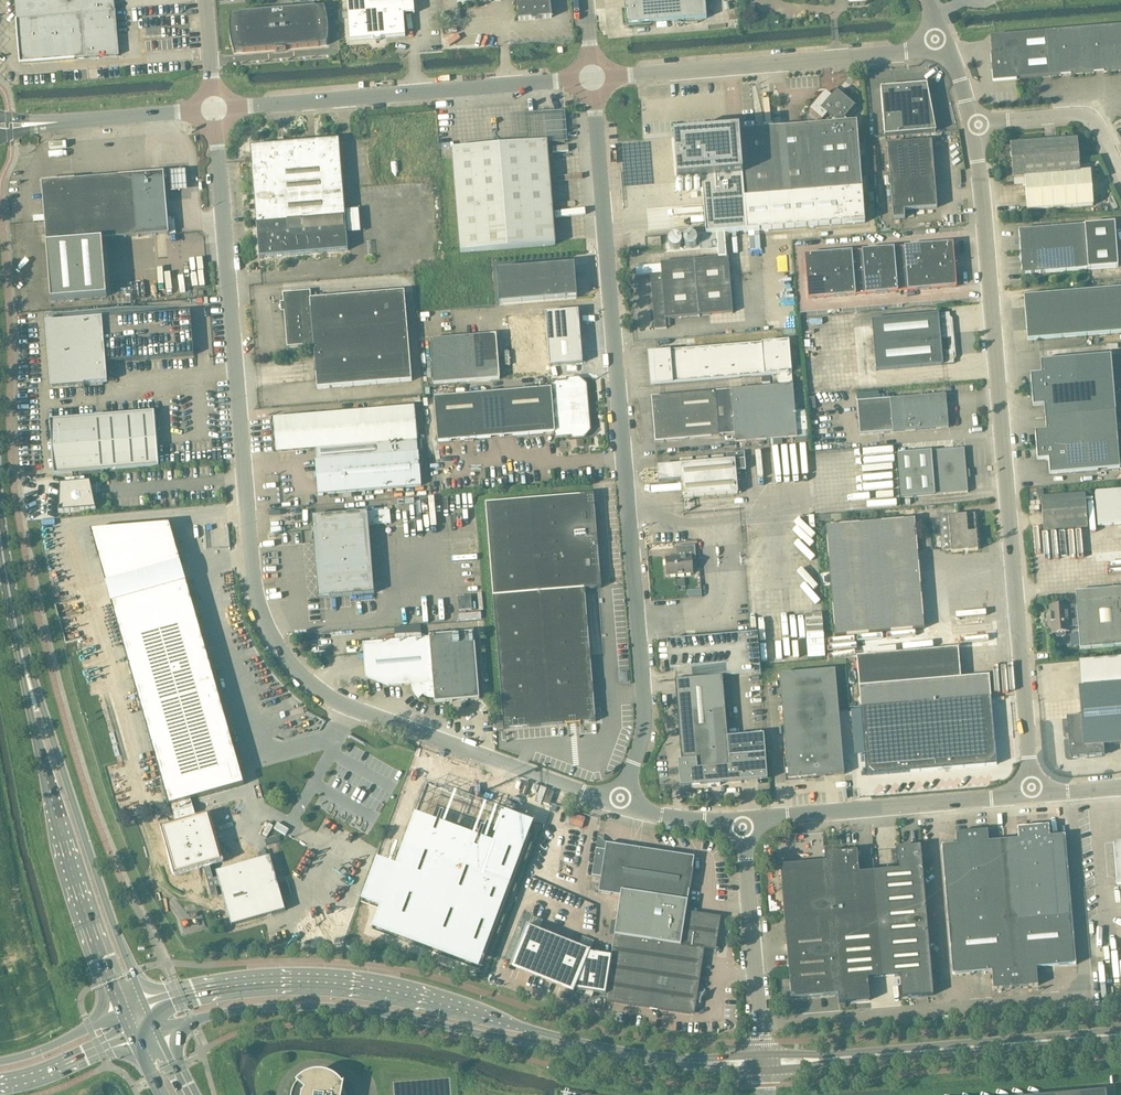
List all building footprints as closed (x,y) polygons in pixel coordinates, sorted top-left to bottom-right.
[(15,8),(16,20),(19,64),(118,56),(115,12),(114,0),(111,0),(15,8)] [(414,0),(347,0),(347,8),(359,8),(359,18),(348,19),(350,41),(405,37),(404,15),(415,14),(414,0)] [(532,20),(532,21),(536,22),(539,20),(539,19),(552,18),(550,0),(517,0),(519,21),(532,20)] [(707,19),(705,0),(638,0),(638,1),(627,2),(629,25),(707,19)] [(231,44),(234,54),(242,53),(275,50),(275,51),(286,50),(319,47),(327,46),(328,40),(328,31),(327,22),(325,13),(324,7),(316,8),(283,10),(272,11),(239,14),(231,15),(230,25),(230,34),(231,44)] [(991,38),(994,82),(1120,72),(1120,27),(991,38)] [(936,133),(927,85),(881,89),(885,137),(936,133)] [(745,205),(736,206),(737,221),(746,220),(747,233),(865,223),(857,123),(849,124),(845,120),(856,108),(837,92),(831,98),(825,93),(815,105),(813,104),(812,104),(811,106),(809,107),(809,108),(808,110),(807,111),(806,112),(806,113),(805,115),(805,116),(804,117),(804,119),(804,121),(803,122),(803,123),(803,124),(803,125),(804,126),(804,127),(739,133),(745,205)] [(564,141),(562,115),(527,117),(529,144),(452,150),(460,253),(555,245),(547,142),(564,141)] [(316,143),(250,149),(261,270),(437,254),(426,133),(360,139),(363,172),(319,176),(316,143)] [(745,205),(739,133),(674,138),(678,183),(702,181),(706,236),(717,235),(718,251),(719,259),(727,258),(725,235),(747,233),(746,220),(737,221),(736,206),(745,205)] [(1094,207),(1092,173),(1081,174),(1079,141),(1012,146),(1014,180),(1026,179),(1028,212),(1094,207)] [(932,142),(888,146),(894,220),(905,219),(905,211),(938,209),(932,142)] [(181,170),(171,171),(172,188),(182,187),(186,187),(184,170),(181,170)] [(65,182),(42,184),(47,245),(51,301),(106,296),(102,241),(138,238),(168,235),(176,235),(174,218),(167,219),(163,174),(148,175),(132,176),(75,181),(69,176),(65,182)] [(1115,224),(1019,232),(1022,276),(1118,268),(1115,224)] [(718,251),(717,235),(706,236),(699,236),(700,252),(718,251)] [(661,246),(660,238),(647,239),(648,247),(661,246)] [(953,243),(805,256),(808,300),(957,288),(953,243)] [(765,278),(778,277),(777,252),(764,252),(765,278)] [(651,300),(651,306),(653,306),(655,330),(666,329),(665,320),(733,314),(728,258),(727,258),(719,259),(660,264),(661,275),(650,276),(652,300),(651,300)] [(577,299),(574,265),(497,272),(499,305),(577,299)] [(1024,297),(1027,341),(1120,334),(1120,290),(1024,297)] [(311,292),(283,294),(286,325),(288,348),(314,346),(315,367),(317,389),(411,382),(409,359),(403,293),(311,300),(311,292)] [(194,356),(191,312),(136,316),(135,310),(90,313),(90,320),(53,323),(53,321),(52,323),(46,323),(52,388),(83,386),(85,387),(85,385),(103,384),(108,384),(107,379),(106,363),(194,356)] [(578,311),(545,314),(550,366),(583,364),(578,311)] [(954,364),(953,361),(956,359),(952,320),(950,318),(949,314),(872,321),(876,371),(954,364)] [(434,386),(500,381),(496,336),(430,342),(434,386)] [(735,444),(797,438),(789,341),(651,354),(654,386),(772,375),(774,387),(731,390),(715,392),(651,398),(655,442),(735,435),(735,444)] [(1041,360),(1094,357),(1094,347),(1040,350),(1041,360)] [(1032,391),(1069,388),(1113,385),(1111,356),(1040,362),(1041,375),(1030,376),(1032,391)] [(588,430),(584,386),(578,381),(550,383),(550,389),(434,398),(438,442),(554,433),(554,439),(583,436),(588,430)] [(1033,407),(1044,406),(1045,419),(1115,413),(1113,385),(1069,388),(1032,391),(1033,407)] [(901,399),(858,403),(860,436),(904,432),(948,429),(946,396),(901,399)] [(417,442),(414,408),(273,419),(276,453),(315,450),(316,462),(315,462),(318,497),(323,497),(323,495),(421,487),(418,453),(417,442)] [(1118,441),(1115,413),(1045,419),(1046,431),(1035,432),(1036,448),(1118,441)] [(51,422),(55,475),(72,473),(73,481),(64,481),(64,485),(60,485),(58,514),(96,511),(92,494),(96,494),(96,496),(97,496),(97,485),(97,486),(91,487),(90,483),(86,483),(85,479),(80,479),(80,478),(81,477),(82,476),(83,476),(84,476),(102,474),(103,474),(103,473),(104,472),(104,471),(158,466),(153,414),(51,422)] [(1050,476),(1120,470),(1118,441),(1036,448),(1037,461),(1048,460),(1050,476)] [(898,455),(901,499),(934,496),(968,493),(966,479),(968,479),(965,448),(953,449),(953,451),(898,455)] [(749,467),(748,460),(745,460),(657,467),(658,483),(681,481),(682,499),(738,494),(736,475),(741,475),(741,471),(746,471),(745,467),(749,467)] [(1095,493),(1098,527),(1120,525),(1120,491),(1095,493)] [(504,730),(595,722),(584,590),(600,588),(593,495),(485,504),(504,730)] [(1088,528),(1085,495),(1041,498),(1044,532),(1088,528)] [(311,518),(318,599),(374,595),(367,514),(311,518)] [(978,551),(975,515),(948,517),(951,553),(978,551)] [(924,629),(915,520),(826,528),(835,637),(924,629)] [(91,531),(98,557),(152,541),(160,570),(181,563),(170,525),(91,531)] [(677,557),(665,558),(667,576),(693,574),(692,561),(696,560),(695,546),(680,547),(680,557),(677,557)] [(186,583),(111,604),(165,796),(168,807),(171,806),(174,816),(175,820),(177,827),(164,831),(176,874),(202,866),(203,869),(205,875),(211,898),(217,896),(215,888),(220,887),(231,927),(263,917),(271,915),(285,911),(270,858),(216,873),(217,878),(213,880),(211,871),(209,867),(209,865),(219,862),(214,845),(217,844),(222,843),(225,842),(222,832),(220,832),(214,834),(211,835),(207,819),(196,822),(195,818),(194,813),(190,801),(243,786),(240,774),(186,583)] [(1050,607),(1052,634),(1055,634),(1057,638),(1065,637),(1065,633),(1069,632),(1068,628),(1078,627),(1080,650),(1120,646),(1120,589),(1109,590),(1075,592),(1076,606),(1067,606),(1050,607)] [(474,610),(474,596),(459,597),(460,610),(474,610)] [(365,678),(388,687),(416,685),(416,687),(417,688),(417,689),(417,690),(418,691),(418,692),(419,693),(420,695),(422,696),(424,697),(425,698),(427,699),(428,700),(431,700),(433,700),(434,700),(435,704),(479,700),(474,634),(429,638),(363,644),(365,678)] [(91,638),(78,641),(81,652),(94,648),(91,638)] [(844,775),(835,671),(779,675),(788,780),(844,775)] [(722,677),(674,681),(681,762),(679,763),(680,788),(768,781),(764,736),(727,739),(722,677)] [(961,679),(859,688),(867,776),(996,765),(989,677),(961,679)] [(1065,730),(1066,736),(1069,736),(1071,736),(1073,758),(1102,755),(1102,746),(1104,745),(1120,744),(1120,684),(1080,687),(1082,716),(1082,719),(1070,720),(1071,730),(1069,730),(1065,730)] [(377,859),(361,902),(380,909),(372,930),(479,970),(529,836),(530,836),(531,834),(528,833),(531,825),(505,815),(506,813),(427,783),(396,866),(377,859)] [(956,845),(941,846),(953,975),(992,972),(993,990),(1038,986),(1036,968),(1076,965),(1065,835),(1049,837),(1048,826),(1017,828),(1018,840),(988,842),(987,831),(955,834),(956,845)] [(527,927),(511,968),(573,993),(575,990),(605,995),(604,1001),(647,1008),(693,1015),(703,946),(706,927),(695,925),(697,914),(686,913),(686,909),(689,891),(690,891),(694,870),(692,870),(694,858),(606,845),(604,844),(601,842),(597,843),(596,850),(592,877),(590,890),(599,891),(599,893),(620,897),(611,956),(589,954),(590,952),(527,927)] [(1113,843),(1117,886),(1120,885),(1120,842),(1113,843)] [(933,996),(920,846),(897,849),(899,871),(859,874),(857,852),(826,855),(827,863),(780,867),(791,1000),(838,996),(839,1004),(870,1001),(868,979),(900,976),(902,998),(933,996)] [(706,927),(703,946),(716,948),(721,915),(686,909),(686,913),(697,914),(695,925),(706,927)] [(344,1086),(345,1084),(343,1085),(340,1081),(336,1078),(332,1075),(327,1074),(322,1073),(317,1073),(312,1073),(308,1075),(303,1077),(300,1080),(296,1084),(297,1084),(295,1088),(293,1092),(293,1093),(292,1094),(343,1094),(344,1086)]
